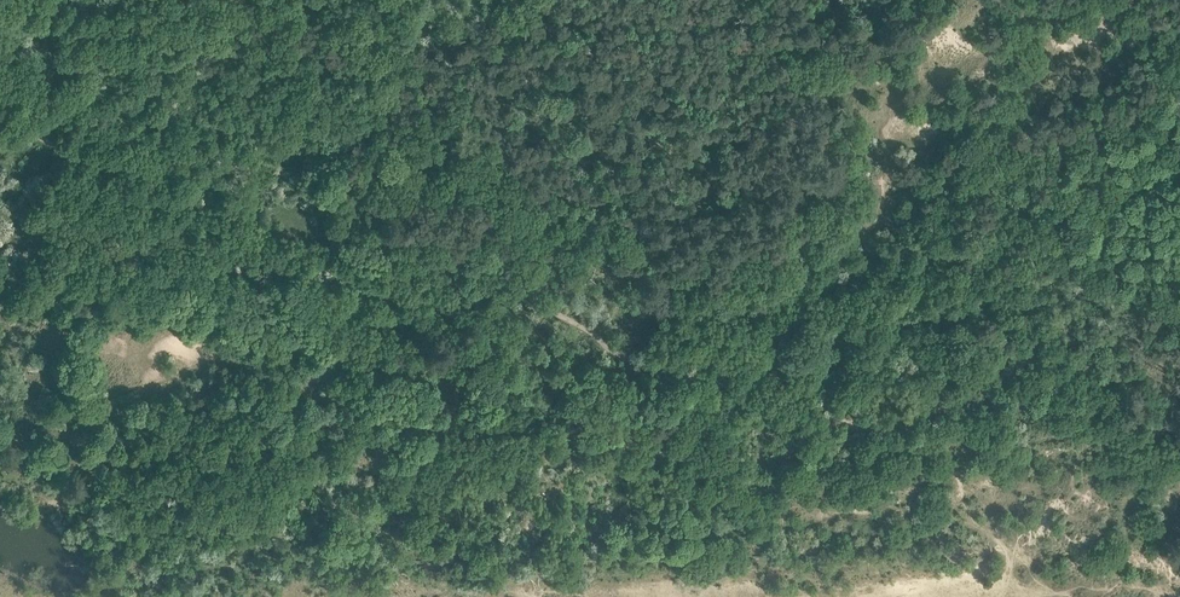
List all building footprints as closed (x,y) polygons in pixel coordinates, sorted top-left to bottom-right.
[(944,553),(944,556),(948,561),(964,561),(965,548),(945,547),(945,553),(944,553)]
